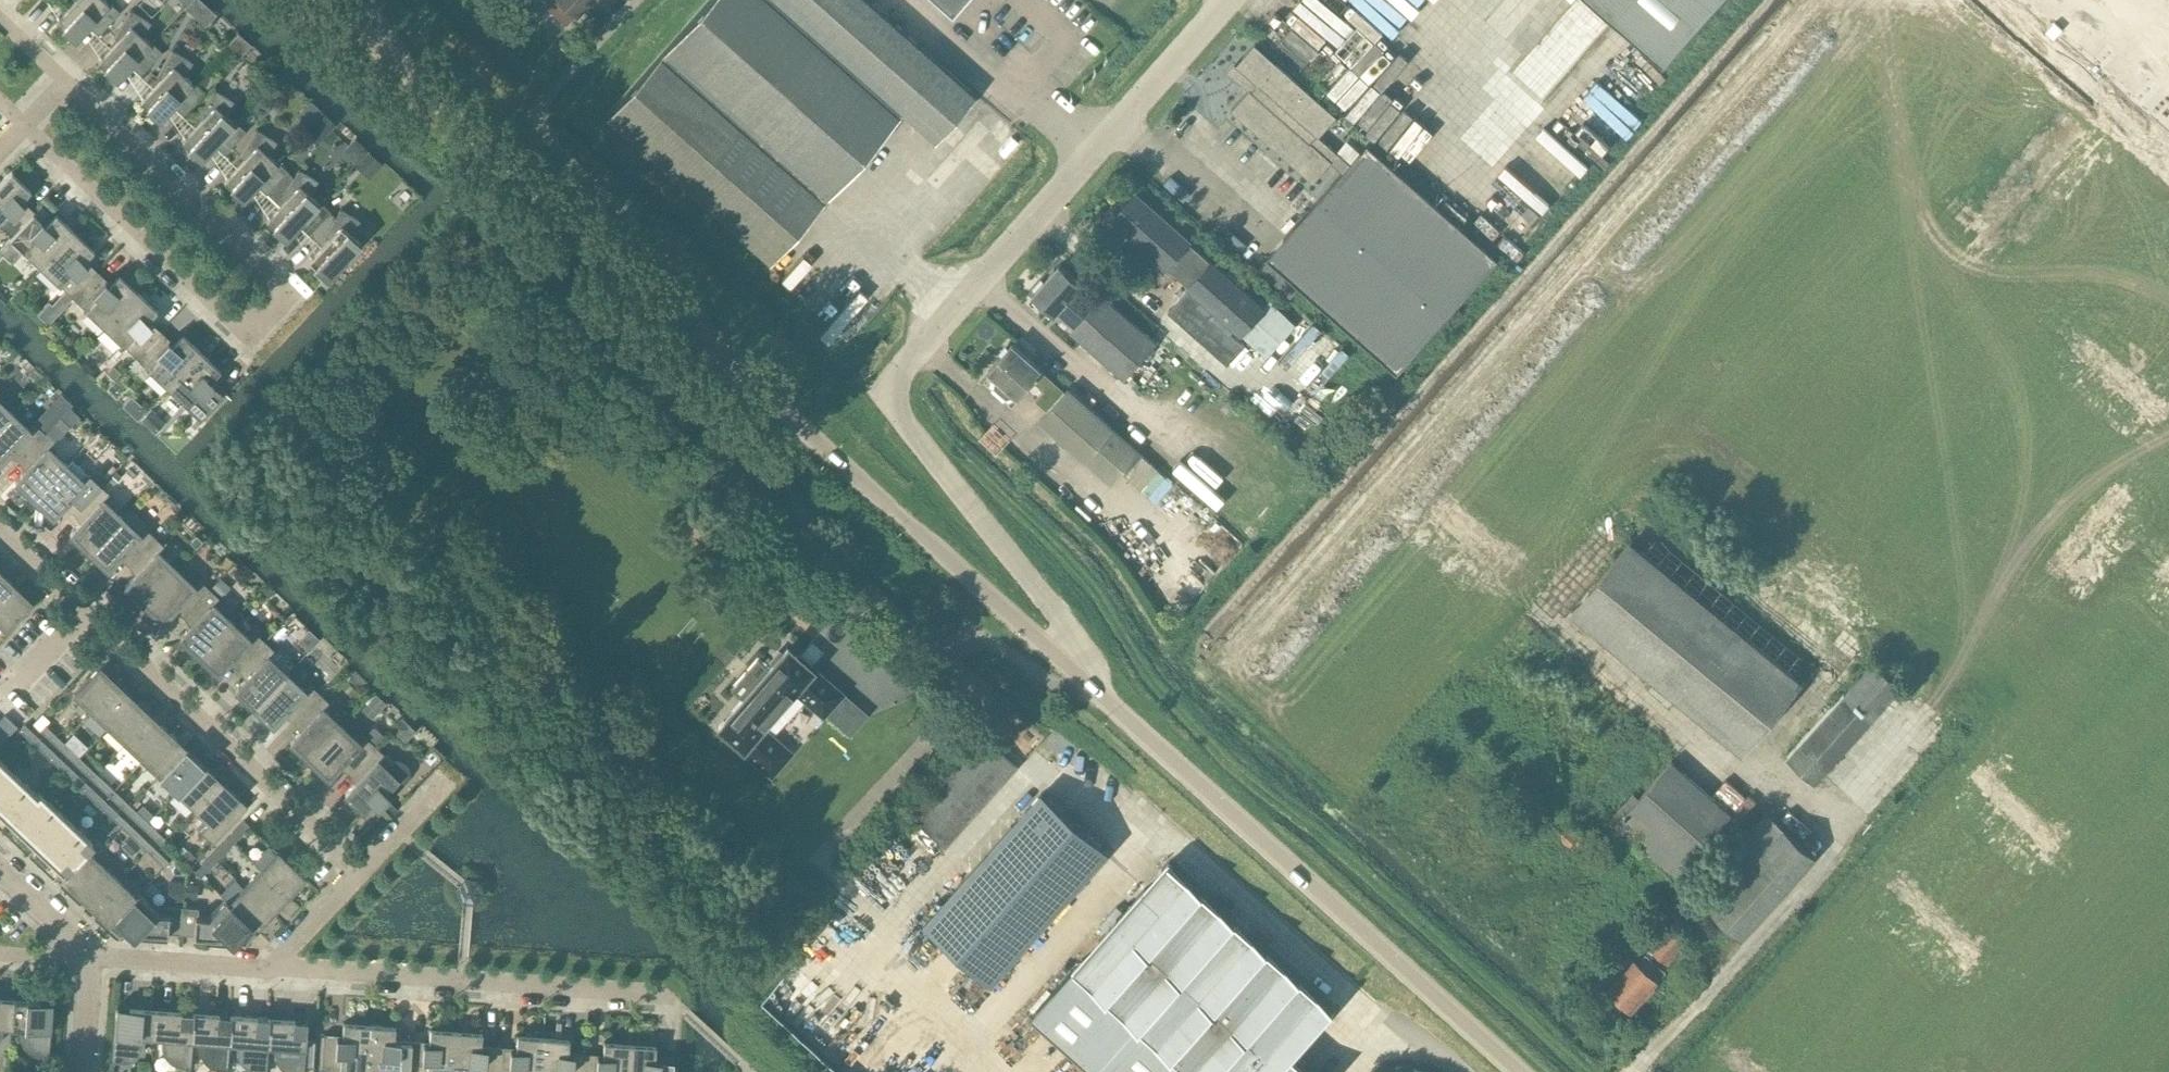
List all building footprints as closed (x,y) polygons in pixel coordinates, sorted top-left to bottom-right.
[(56,20),(74,37),(74,38),(75,39),(88,25),(110,2),(109,1),(108,0),(75,0),(56,20)] [(590,0),(549,0),(544,5),(567,24),(590,0)] [(975,94),(868,0),(707,0),(605,116),(769,261),(827,196),(902,111),(934,140),(975,94)] [(963,0),(935,0),(951,14),(963,0)] [(1664,62),(1719,0),(1594,0),(1664,62)] [(110,2),(88,25),(98,34),(120,11),(110,2)] [(190,2),(182,11),(191,19),(199,10),(190,2)] [(117,39),(98,59),(116,77),(117,78),(118,79),(130,65),(152,42),(152,41),(151,41),(142,32),(149,22),(131,11),(132,10),(130,9),(114,36),(117,39)] [(152,42),(130,65),(140,74),(162,51),(152,42)] [(1350,163),(1320,136),(1337,116),(1255,43),(1230,72),(1248,89),(1231,109),(1314,182),(1331,161),(1343,171),(1267,257),(1397,372),(1497,258),(1367,143),(1350,163)] [(160,78),(140,99),(158,117),(159,118),(172,105),(194,82),(194,81),(193,80),(184,72),(191,61),(173,51),(174,49),(172,48),(156,76),(160,78)] [(194,82),(172,105),(182,114),(204,91),(194,82)] [(202,118),(182,139),(201,156),(200,157),(201,157),(202,158),(214,144),(236,121),(226,112),(233,101),(215,91),(216,90),(214,89),(198,116),(202,118)] [(262,97),(252,107),(262,117),(269,110),(269,103),(262,97)] [(318,142),(335,124),(324,114),(307,132),(318,142)] [(236,121),(214,144),(224,154),(246,131),(236,121)] [(244,158),(224,179),(243,196),(242,196),(243,197),(244,198),(256,184),(278,161),(277,161),(268,152),(275,141),(257,130),(258,129),(256,128),(240,156),(244,158)] [(369,178),(382,163),(368,151),(355,166),(369,178)] [(278,161),(256,184),(266,194),(279,206),(266,218),(285,236),(284,236),(285,237),(286,238),(298,224),(320,200),(310,191),(317,181),(299,170),(300,169),(299,168),(294,176),(288,171),(278,161)] [(34,213),(20,200),(30,190),(12,173),(13,172),(11,170),(0,183),(0,228),(10,238),(34,213)] [(1210,260),(1191,243),(1191,242),(1136,193),(1112,220),(1167,268),(1168,267),(1187,286),(1185,287),(1187,289),(1167,310),(1228,363),(1245,344),(1231,332),(1234,328),(1242,334),(1267,357),(1297,324),(1269,300),(1263,306),(1211,259),(1210,260)] [(320,200),(298,224),(308,233),(320,245),(308,258),(327,276),(326,276),(328,277),(361,241),(352,232),(359,220),(341,210),(342,209),(340,208),(336,216),(330,210),(320,200)] [(75,232),(56,214),(46,224),(34,213),(10,238),(0,248),(0,251),(12,262),(23,250),(41,267),(75,232)] [(73,297),(97,272),(84,260),(94,250),(75,232),(41,267),(65,290),(72,297),(73,297)] [(1094,303),(1077,289),(1082,284),(1059,264),(1033,294),(1055,313),(1065,302),(1072,308),(1066,316),(1075,325),(1070,330),(1124,377),(1157,341),(1103,293),(1094,303)] [(104,327),(138,292),(119,274),(109,284),(97,272),(73,297),(104,327)] [(65,290),(51,303),(59,310),(72,297),(65,290)] [(136,357),(160,332),(147,320),(157,310),(138,292),(104,327),(136,357)] [(167,388),(201,352),(182,334),(173,344),(160,332),(136,357),(167,388)] [(78,339),(71,346),(77,353),(84,346),(78,339)] [(1065,391),(1041,370),(1042,368),(1014,343),(990,369),(999,377),(996,381),(995,387),(1007,397),(1012,396),(1016,392),(1019,395),(1033,378),(1046,389),(1037,399),(1049,409),(1065,391)] [(201,352),(167,388),(199,418),(225,391),(212,378),(220,369),(201,352)] [(113,365),(106,372),(114,379),(120,372),(113,365)] [(1049,409),(1041,419),(1085,458),(1086,458),(1099,470),(1114,483),(1122,473),(1140,452),(1126,439),(1113,428),(1114,427),(1069,387),(1065,391),(1049,409)] [(34,421),(45,431),(71,403),(60,393),(34,421)] [(131,395),(121,404),(122,405),(137,419),(146,409),(131,395)] [(12,412),(0,401),(0,424),(12,412)] [(156,432),(165,421),(151,408),(141,419),(156,432)] [(45,432),(34,422),(29,428),(12,412),(0,424),(0,462),(17,444),(26,452),(45,432)] [(34,499),(67,464),(50,448),(55,442),(70,426),(60,416),(45,432),(26,452),(34,461),(15,481),(34,499)] [(81,504),(100,484),(90,475),(84,481),(67,464),(34,499),(53,517),(72,496),(81,504)] [(109,477),(108,478),(109,480),(113,483),(113,484),(114,483),(119,478),(121,476),(116,471),(112,474),(109,477)] [(89,551),(122,516),(105,500),(110,494),(100,484),(81,504),(89,512),(70,533),(89,551)] [(136,556),(155,536),(144,527),(139,533),(122,516),(89,551),(108,569),(127,548),(136,556)] [(196,548),(202,541),(196,535),(190,542),(196,548)] [(144,603),(176,568),(159,552),(165,546),(155,536),(136,556),(144,565),(125,585),(144,603)] [(191,609),(210,588),(199,579),(194,585),(176,568),(144,603),(163,621),(182,600),(191,609)] [(13,584),(0,572),(0,597),(13,584)] [(230,587),(220,578),(211,587),(220,597),(230,587)] [(0,597),(0,623),(5,627),(6,628),(31,601),(13,584),(0,597)] [(199,655),(231,621),(214,604),(220,598),(210,588),(191,609),(199,617),(180,637),(199,655)] [(246,661),(265,641),(254,631),(249,637),(231,621),(199,655),(218,673),(237,652),(246,661)] [(254,707),(287,673),(270,657),(275,651),(265,641),(246,661),(254,669),(235,689),(254,707)] [(741,700),(718,725),(743,747),(771,771),(785,755),(776,747),(779,744),(760,728),(794,690),(797,693),(821,714),(822,713),(823,712),(839,693),(812,669),(805,663),(787,647),(783,652),(772,665),(769,668),(741,700)] [(75,692),(74,693),(75,694),(93,710),(118,684),(100,666),(75,692)] [(301,713),(320,693),(309,683),(304,689),(287,673),(254,707),(273,725),(292,705),(301,713)] [(118,684),(93,710),(108,725),(134,698),(118,684)] [(309,759),(341,725),(324,709),(330,703),(320,693),(301,713),(309,721),(290,742),(309,759)] [(376,693),(362,707),(371,715),(373,717),(387,702),(385,700),(376,693)] [(841,693),(823,713),(847,734),(865,714),(841,693)] [(134,698),(108,725),(126,742),(152,715),(134,698)] [(17,726),(5,715),(0,720),(0,741),(1,742),(17,726)] [(152,715),(126,742),(143,758),(169,731),(152,715)] [(24,724),(20,728),(36,745),(41,740),(28,727),(24,724)] [(45,724),(40,729),(58,747),(63,741),(45,724)] [(356,765),(375,745),(364,735),(359,741),(341,725),(309,759),(328,777),(347,757),(356,765)] [(169,731),(143,758),(160,774),(186,747),(169,731)] [(41,740),(36,745),(63,770),(68,765),(41,740)] [(63,741),(58,747),(75,762),(80,757),(78,755),(64,742),(63,741)] [(375,745),(356,765),(364,773),(345,794),(364,812),(374,802),(378,807),(406,777),(407,775),(407,773),(407,770),(407,769),(406,767),(405,765),(404,764),(402,763),(401,762),(399,762),(396,761),(394,761),(393,762),(386,768),(379,761),(385,755),(375,745)] [(186,747),(160,774),(177,790),(202,763),(186,747)] [(80,757),(75,762),(91,778),(96,773),(80,757)] [(61,870),(62,872),(85,848),(86,849),(92,841),(91,840),(40,791),(37,794),(0,759),(0,813),(61,870)] [(202,763),(177,790),(194,807),(220,780),(202,763)] [(68,765),(63,770),(82,788),(87,794),(92,788),(68,765)] [(96,773),(91,778),(109,794),(114,789),(96,773)] [(220,780),(194,807),(210,822),(201,831),(213,843),(239,815),(248,806),(238,797),(220,780)] [(92,788),(87,794),(93,798),(107,812),(113,818),(118,812),(112,806),(97,793),(92,788)] [(114,789),(109,794),(125,810),(130,805),(114,789)] [(992,980),(1107,850),(1042,792),(927,922),(992,980)] [(389,800),(383,806),(391,813),(397,808),(389,800)] [(130,805),(125,810),(142,826),(147,821),(130,805)] [(118,812),(113,818),(130,834),(135,828),(118,812)] [(244,819),(228,836),(233,842),(250,825),(244,819)] [(147,821),(142,826),(143,827),(151,834),(160,843),(165,838),(156,829),(147,821)] [(135,828),(130,834),(147,850),(152,844),(135,829),(135,828)] [(121,844),(131,854),(140,846),(129,835),(121,844)] [(227,837),(212,854),(217,859),(233,842),(228,836),(227,837)] [(152,844),(147,850),(164,866),(169,861),(152,845),(152,844)] [(61,870),(58,874),(59,875),(76,890),(101,864),(86,849),(85,848),(62,872),(61,870)] [(196,856),(188,848),(179,858),(187,865),(196,856)] [(277,851),(260,869),(287,894),(304,876),(277,851)] [(211,854),(195,871),(200,876),(216,859),(217,859),(212,854),(211,854)] [(1027,1012),(1090,1068),(1094,1071),(1307,1071),(1285,1053),(1327,1007),(1166,861),(1072,966),(1027,1012)] [(101,864),(76,890),(76,891),(93,907),(119,880),(102,864),(101,864)] [(260,869),(244,886),(271,911),(287,894),(260,869)] [(183,901),(184,881),(168,879),(167,900),(183,901)] [(119,880),(93,907),(110,923),(139,892),(138,892),(135,895),(119,880)] [(185,897),(197,898),(197,884),(186,883),(185,897)] [(225,899),(225,900),(255,929),(255,928),(271,911),(244,886),(229,902),(226,898),(225,899)] [(139,892),(110,923),(119,932),(120,931),(119,930),(129,930),(133,935),(137,931),(168,933),(168,932),(181,933),(183,906),(167,905),(167,913),(160,913),(139,892)] [(183,906),(181,933),(194,934),(194,935),(229,938),(233,941),(235,938),(243,939),(242,940),(243,941),(255,929),(225,900),(209,916),(198,915),(198,907),(183,906)] [(14,998),(0,997),(0,1034),(0,1033),(1,1025),(12,1026),(14,998)] [(14,998),(12,1026),(22,1026),(22,1031),(22,1032),(22,1034),(22,1035),(22,1037),(22,1038),(22,1040),(23,1043),(25,1045),(26,1046),(28,1049),(31,1050),(32,1051),(35,1052),(38,1052),(47,1053),(46,1057),(48,1057),(53,1000),(50,1000),(14,998)] [(153,1036),(155,1008),(119,1005),(117,1004),(112,1062),(114,1062),(114,1058),(124,1059),(127,1058),(129,1058),(132,1057),(133,1056),(136,1054),(137,1053),(139,1051),(140,1049),(141,1046),(142,1045),(142,1042),(143,1035),(153,1036)] [(192,1039),(194,1011),(155,1008),(153,1036),(164,1037),(163,1043),(163,1047),(164,1048),(164,1050),(165,1053),(166,1054),(168,1057),(170,1059),(171,1060),(173,1061),(176,1062),(179,1063),(189,1063),(188,1068),(190,1068),(192,1039)] [(230,1042),(232,1013),(194,1011),(192,1039),(201,1040),(201,1046),(201,1049),(201,1051),(202,1054),(203,1057),(205,1059),(206,1061),(209,1063),(210,1063),(212,1064),(215,1065),(218,1066),(226,1066),(226,1071),(228,1071),(230,1042)] [(270,1016),(232,1013),(230,1042),(239,1043),(239,1049),(239,1051),(239,1052),(239,1054),(240,1056),(240,1057),(241,1059),(243,1061),(245,1064),(247,1066),(250,1067),(252,1068),(255,1068),(264,1069),(264,1071),(266,1071),(268,1045),(270,1016)] [(268,1045),(277,1045),(276,1053),(277,1056),(277,1058),(278,1060),(279,1062),(280,1064),(282,1066),(283,1067),(286,1069),(289,1070),(290,1071),(292,1071),(294,1071),(302,1071),(303,1071),(307,1018),(305,1018),(305,1019),(270,1016),(268,1045)] [(365,1071),(369,1023),(343,1021),(342,1035),(326,1034),(326,1033),(324,1032),(322,1068),(365,1071)] [(411,1041),(394,1039),(395,1025),(369,1023),(365,1071),(369,1071),(409,1071),(411,1041)] [(456,1030),(430,1028),(429,1042),(411,1041),(409,1071),(453,1071),(456,1030)] [(498,1047),(481,1046),(482,1032),(456,1030),(453,1071),(496,1071),(498,1047)] [(543,1036),(517,1034),(516,1048),(498,1047),(496,1071),(540,1071),(543,1036)] [(585,1054),(568,1052),(569,1038),(543,1036),(540,1071),(584,1071),(585,1054)] [(630,1043),(604,1041),(603,1055),(585,1054),(584,1071),(627,1071),(630,1043)] [(627,1071),(672,1071),(673,1059),(671,1058),(671,1060),(654,1059),(656,1045),(630,1043),(627,1071)]
